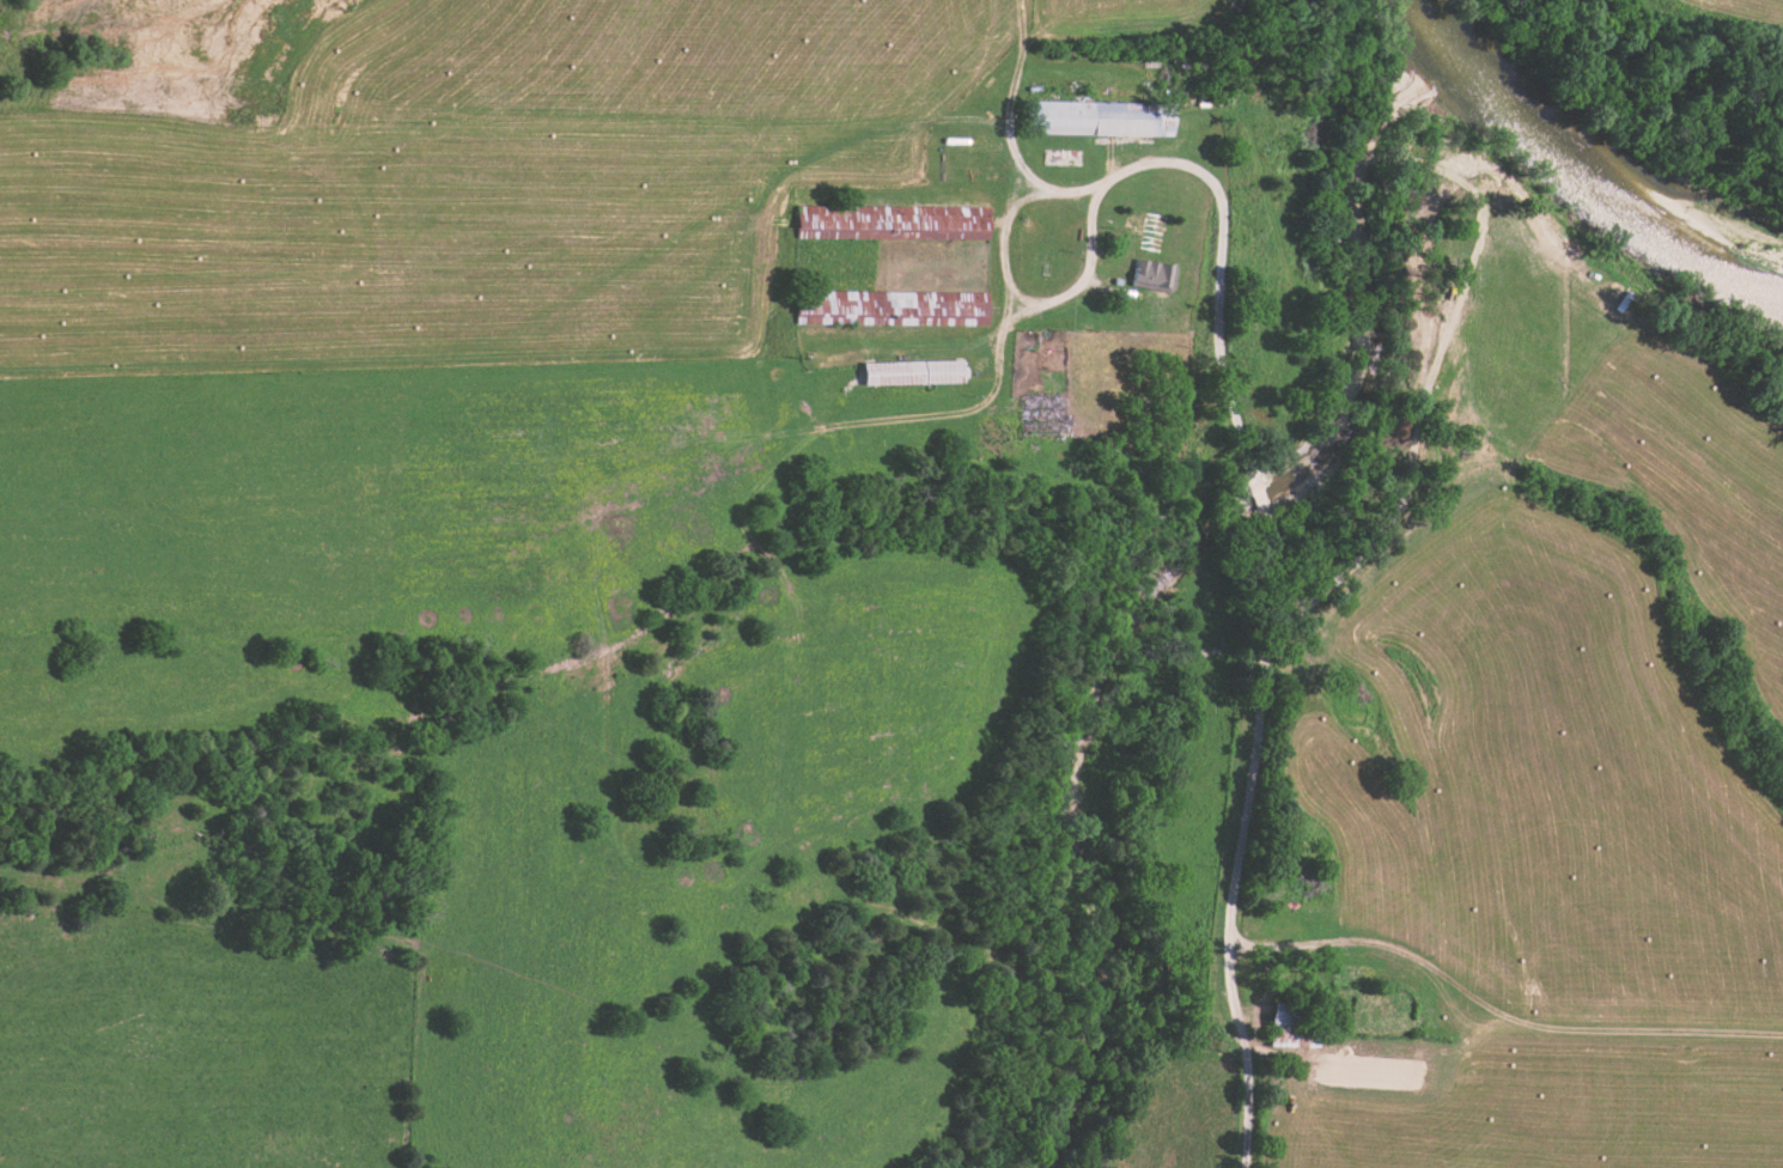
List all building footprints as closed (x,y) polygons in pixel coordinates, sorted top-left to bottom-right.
[(1128,102),(1031,101),(1030,133),(1160,135),(1160,110),(1128,110),(1128,102)] [(983,206),(804,205),(804,238),(865,238),(865,236),(877,236),(877,239),(968,239),(968,231),(988,231),(988,216),(983,216),(983,206)] [(1133,231),(1143,234),(1147,219),(1136,217),(1133,231)] [(1168,289),(1170,263),(1135,261),(1133,287),(1168,289)] [(995,293),(831,291),(830,313),(808,312),(808,322),(890,323),(890,318),(920,318),(919,325),(994,326),(995,293)]
